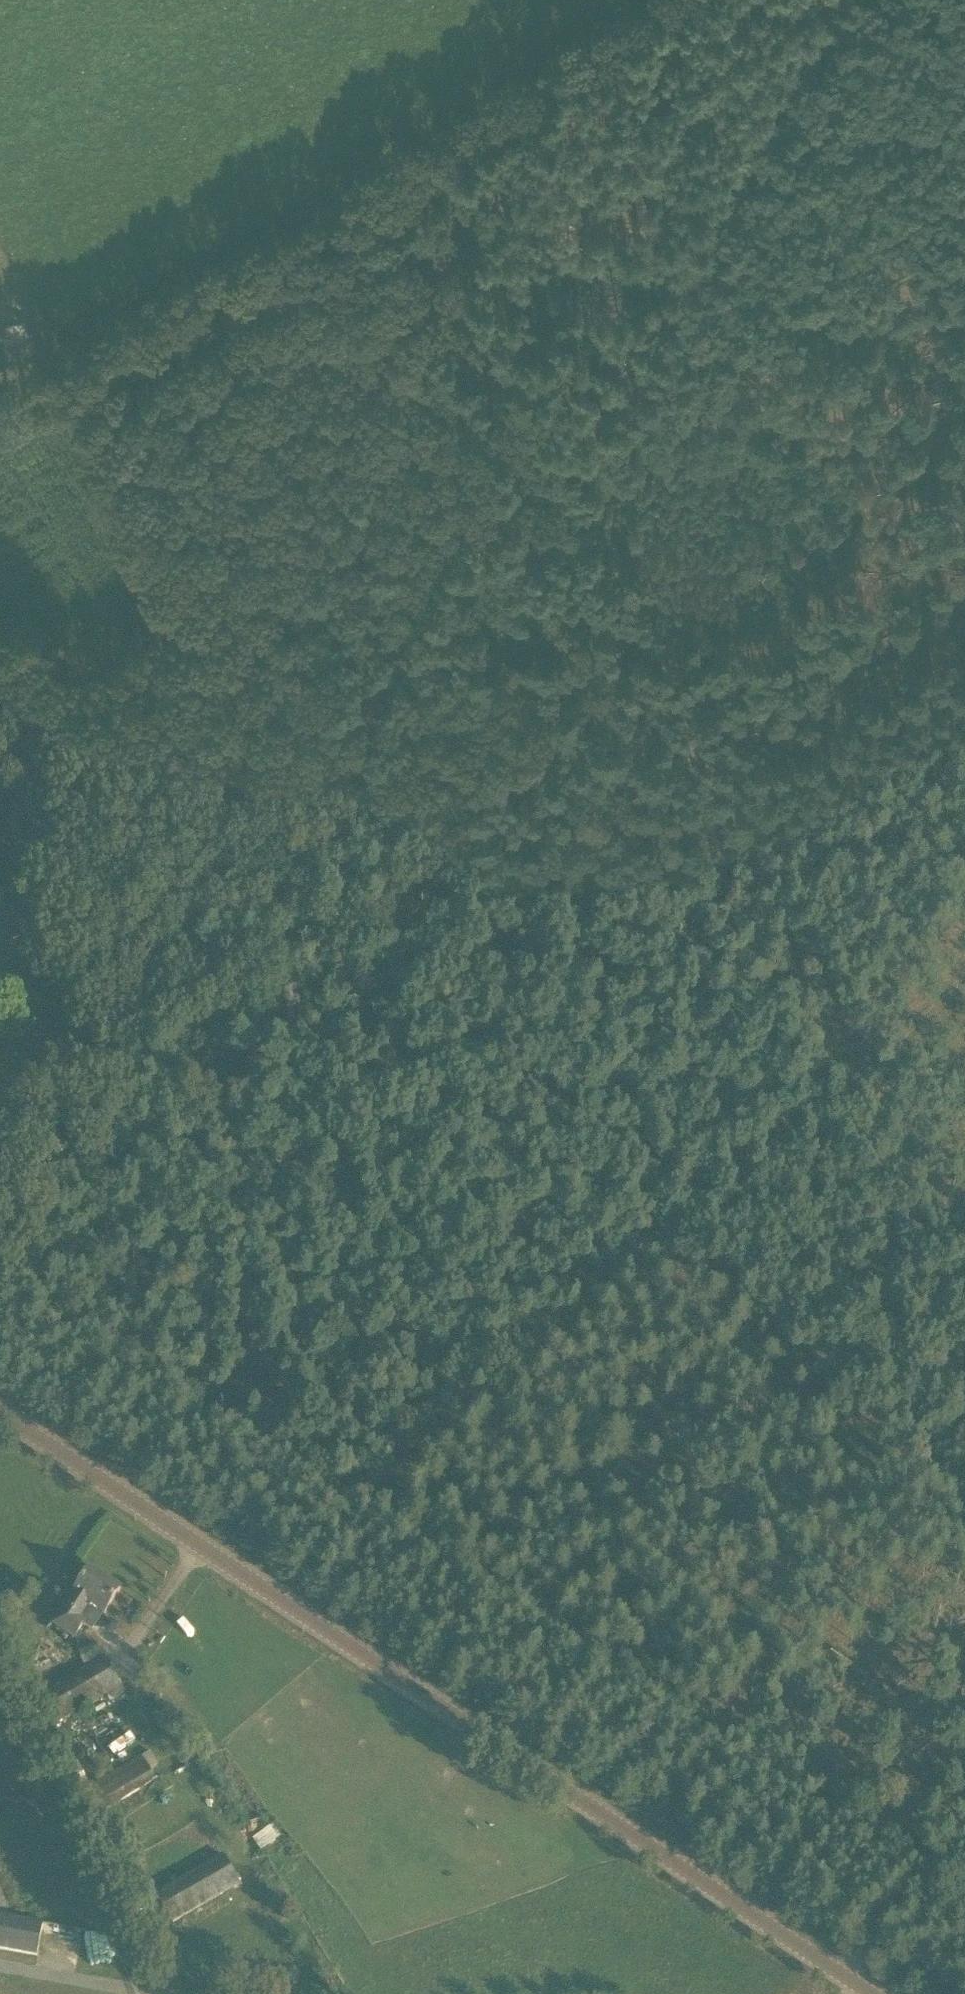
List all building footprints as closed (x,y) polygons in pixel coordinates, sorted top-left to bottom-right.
[(89,1570),(78,1587),(53,1625),(74,1639),(85,1622),(81,1619),(89,1605),(104,1615),(109,1607),(120,1590),(89,1570)] [(97,1648),(80,1658),(86,1669),(39,1696),(55,1724),(103,1697),(120,1687),(97,1648)] [(140,1759),(91,1789),(105,1812),(154,1782),(140,1759)] [(171,1926),(239,1886),(221,1855),(152,1896),(171,1926)] [(43,1924),(0,1917),(0,1950),(37,1956),(43,1924)]
